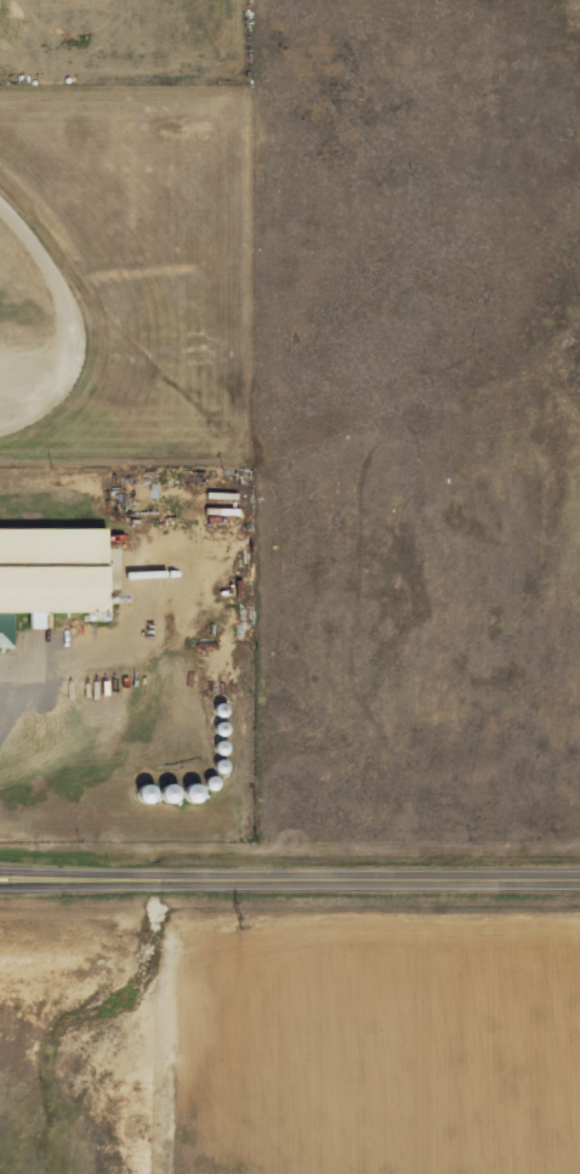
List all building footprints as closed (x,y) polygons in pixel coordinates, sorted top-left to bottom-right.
[(23,614),(23,629),(44,629),(44,614),(106,614),(106,586),(99,586),(99,572),(105,572),(105,528),(0,528),(0,614),(23,614)]
